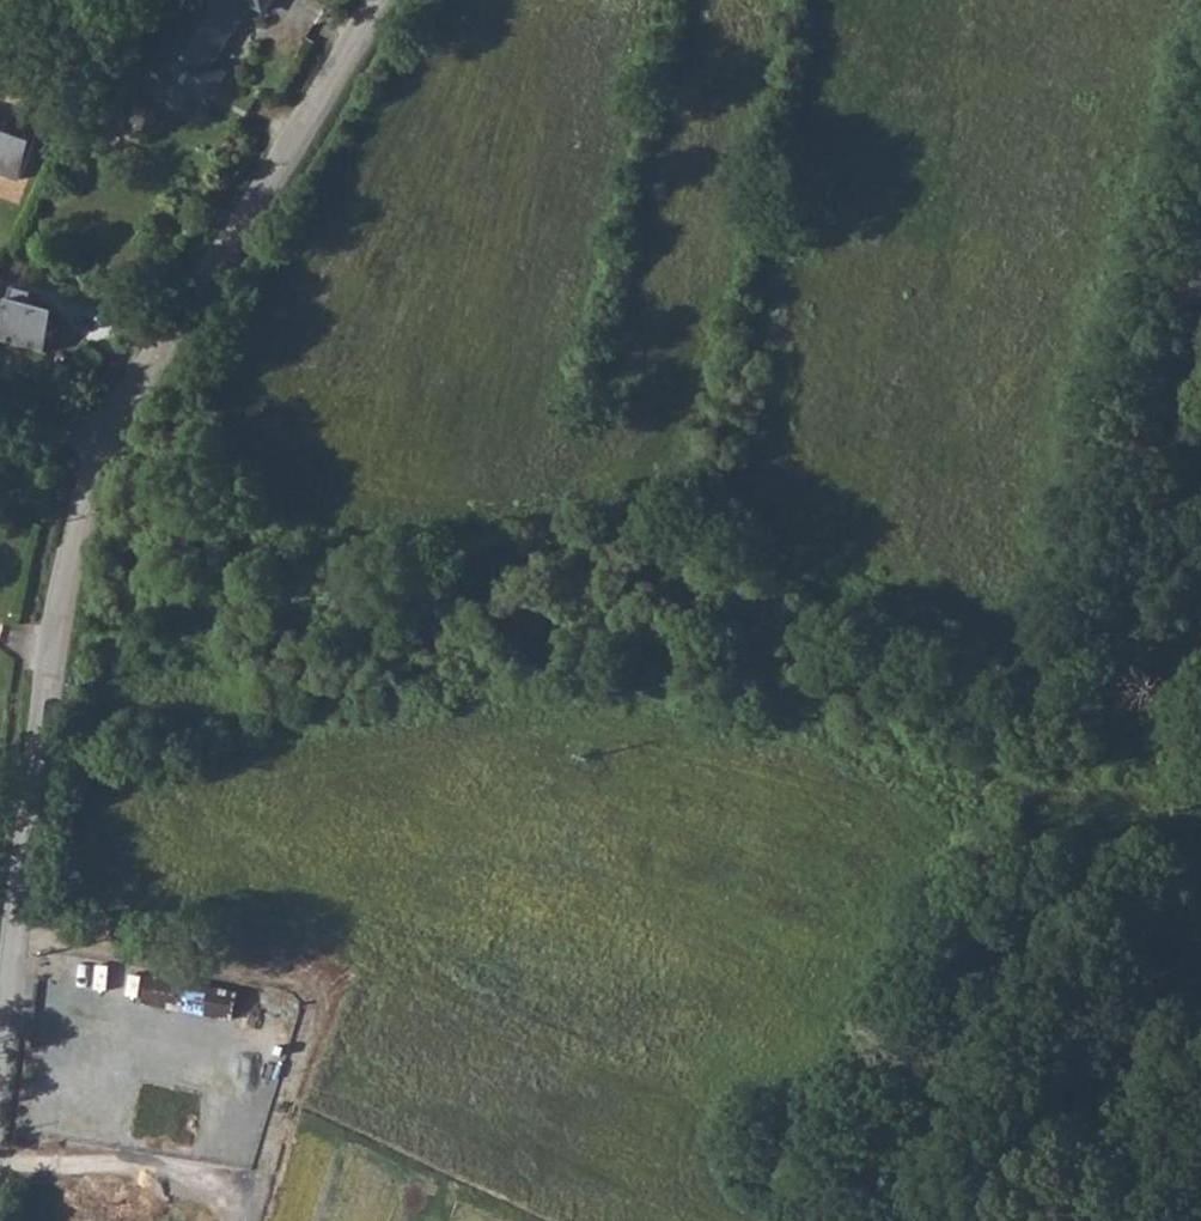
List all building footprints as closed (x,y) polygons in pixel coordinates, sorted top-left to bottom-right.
[(205,90),(219,98),(235,69),(221,61),(256,0),(196,0),(160,64),(205,90)] [(53,129),(0,109),(0,164),(35,177),(53,129)] [(55,273),(35,267),(19,319),(65,333),(78,293),(52,285),(55,273)] [(146,1005),(239,1014),(242,986),(149,976),(146,1005)]
